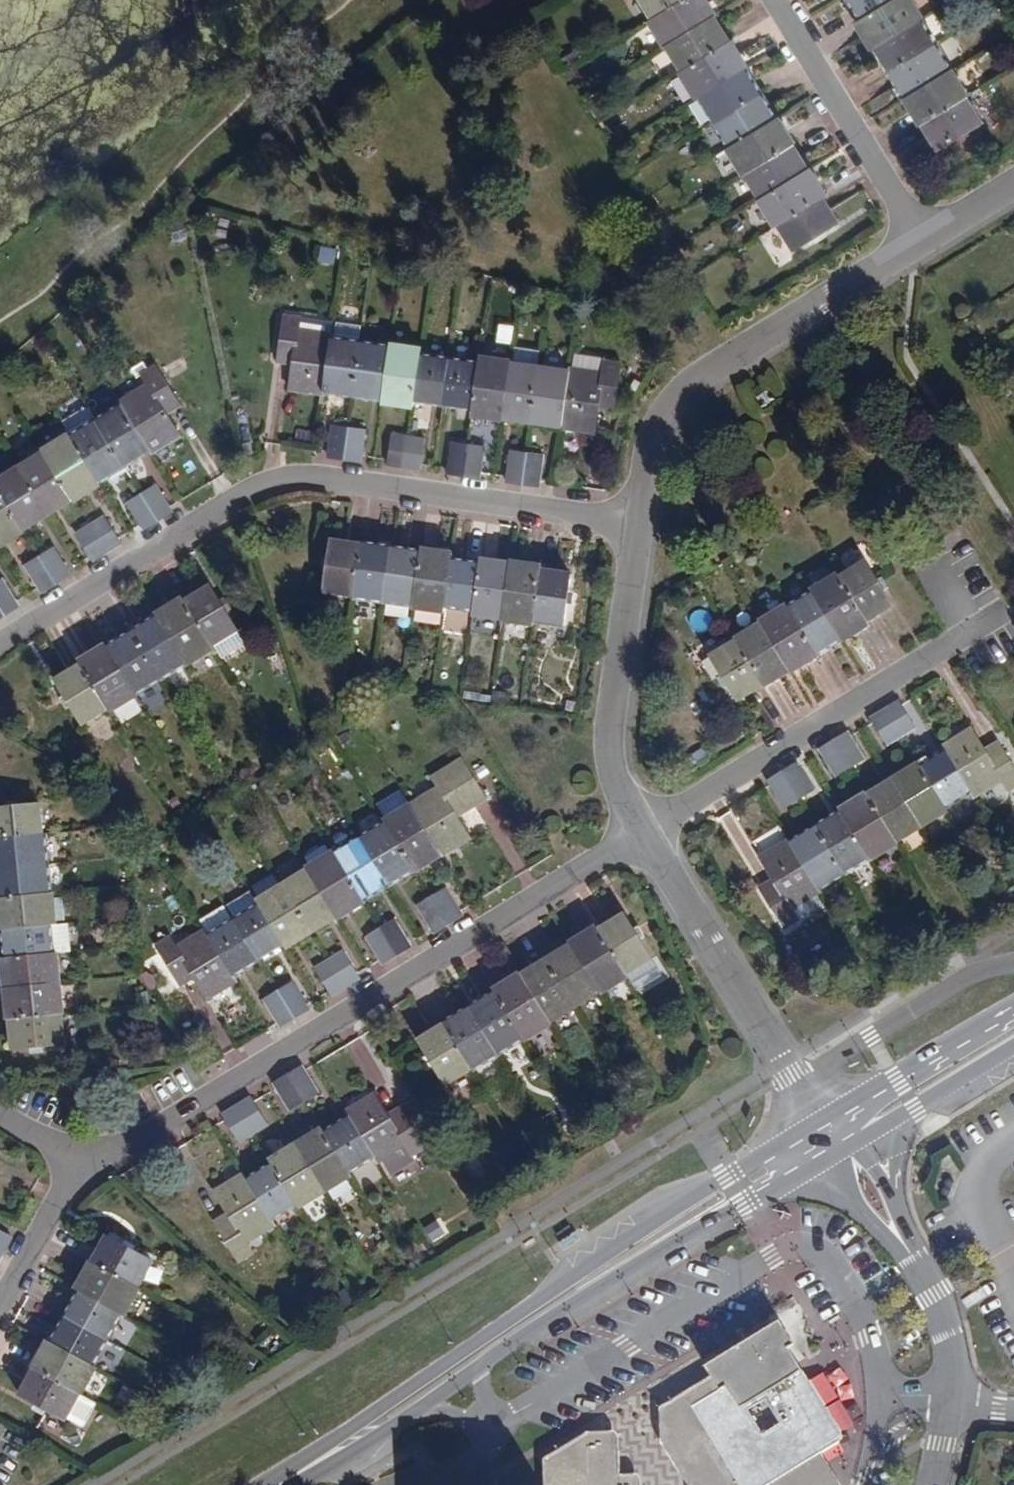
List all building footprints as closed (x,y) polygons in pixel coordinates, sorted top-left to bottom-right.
[(659,13),(681,0),(651,0),(659,13)] [(659,13),(657,15),(671,41),(673,40),(720,11),(721,11),(714,0),(681,0),(659,13)] [(867,16),(893,0),(858,0),(867,16)] [(867,16),(861,19),(876,45),(878,44),(925,14),(927,14),(918,0),(893,0),(867,16)] [(689,67),(736,38),(720,11),(673,40),(689,67)] [(894,69),(941,40),(925,14),(878,44),(894,69)] [(736,38),(689,67),(688,68),(703,93),(704,92),(752,63),(753,62),(738,37),(736,38)] [(894,69),(909,95),(956,66),(941,40),(894,69)] [(752,63),(704,92),(720,118),(767,89),(752,63)] [(956,66),(909,95),(925,120),(927,119),(970,93),(972,92),(956,66)] [(767,89),(720,118),(736,143),(783,115),(767,89)] [(970,93),(927,119),(941,143),(959,132),(968,126),(984,117),(970,93)] [(783,115),(736,143),(734,144),(749,169),(751,168),(799,139),(800,138),(785,113),(783,115)] [(962,139),(972,133),(968,126),(959,132),(962,139)] [(799,139),(751,168),(767,194),(815,165),(799,139)] [(815,165),(767,194),(764,196),(780,221),(784,218),(829,191),(831,190),(816,164),(815,165)] [(829,191),(784,218),(799,242),(816,231),(826,224),(843,213),(829,191)] [(816,231),(820,237),(830,231),(826,224),(816,231)] [(325,388),(333,333),(333,329),(301,325),(302,315),(284,312),(278,352),(294,354),(293,363),(289,386),(325,390),(325,388)] [(363,337),(333,333),(325,388),(355,392),(363,337)] [(363,337),(355,392),(385,396),(394,341),(363,337)] [(394,341),(385,396),(385,399),(415,403),(416,398),(423,349),(424,343),(394,339),(394,341)] [(423,349),(416,398),(445,403),(453,353),(423,349)] [(293,363),(294,354),(278,352),(277,351),(276,360),(293,363)] [(482,351),(481,358),(474,407),(474,411),(503,416),(504,413),(512,358),(512,356),(482,351)] [(445,403),(474,407),(481,358),(453,353),(445,403)] [(571,365),(571,366),(563,422),(563,423),(597,428),(600,404),(602,395),(617,397),(623,360),(604,357),(602,370),(571,365)] [(542,363),(512,358),(504,413),(534,418),(542,363)] [(122,400),(150,447),(151,449),(180,431),(170,414),(165,406),(178,398),(156,362),(141,371),(146,381),(120,397),(122,400)] [(542,363),(534,418),(563,422),(571,366),(542,363)] [(600,404),(616,407),(617,398),(617,397),(602,395),(600,404)] [(165,406),(170,414),(184,406),(179,398),(178,398),(165,406)] [(96,416),(124,464),(150,447),(122,400),(96,416)] [(124,464),(96,416),(70,432),(99,479),(124,464)] [(329,453),(346,455),(351,424),(334,422),(329,453)] [(351,424),(346,455),(362,458),(367,426),(351,424)] [(45,448),(73,494),(74,496),(100,480),(99,479),(70,432),(69,429),(43,445),(45,448)] [(405,464),(410,433),(394,430),(389,461),(405,464)] [(410,433),(405,464),(422,466),(426,435),(410,433)] [(448,469),(465,472),(469,441),(453,439),(448,469)] [(469,441),(465,472),(481,474),(485,444),(469,441)] [(506,477),(524,479),(529,449),(512,447),(506,477)] [(46,510),(73,494),(45,448),(19,464),(46,510)] [(529,449),(524,479),(539,482),(544,452),(529,449)] [(19,464),(0,475),(0,488),(22,524),(46,510),(19,464)] [(140,490),(157,518),(171,509),(155,481),(140,490)] [(0,488),(0,541),(23,527),(22,524),(0,488)] [(157,518),(140,490),(127,498),(144,526),(157,518)] [(89,521),(106,549),(122,540),(105,511),(89,521)] [(93,557),(106,549),(89,521),(77,529),(93,557)] [(359,594),(366,545),(335,540),(330,570),(327,590),(359,594)] [(39,552),(55,580),(71,571),(54,543),(39,552)] [(366,543),(366,545),(359,594),(359,596),(388,600),(396,547),(366,543)] [(417,605),(425,551),(396,547),(388,600),(417,605)] [(425,551),(417,605),(417,608),(445,612),(446,606),(453,559),(454,553),(426,549),(425,551)] [(42,589),(55,580),(39,552),(25,561),(42,589)] [(331,560),(325,559),(323,571),(330,570),(331,560)] [(474,610),(482,563),(453,559),(446,606),(474,610)] [(482,563),(474,610),(474,614),(505,619),(514,564),(483,559),(482,563)] [(843,577),(867,617),(895,599),(886,585),(879,573),(872,561),(843,577)] [(535,625),(536,621),(543,569),(544,565),(514,562),(514,564),(505,619),(505,621),(535,625)] [(543,569),(536,621),(563,625),(565,606),(567,594),(569,573),(543,569)] [(886,585),(893,581),(886,570),(879,573),(886,585)] [(815,589),(816,591),(843,634),(844,636),(869,621),(867,617),(843,577),(840,574),(815,589)] [(4,612),(19,602),(2,575),(0,577),(0,605),(4,612)] [(211,586),(186,601),(213,646),(238,630),(228,613),(221,603),(211,586)] [(791,607),(817,650),(843,634),(816,591),(791,607)] [(160,616),(188,662),(189,664),(215,649),(213,646),(186,601),(184,597),(158,613),(160,616)] [(227,599),(221,603),(228,613),(234,610),(227,599)] [(817,650),(791,607),(790,605),(764,621),(765,623),(792,667),(793,668),(819,652),(817,650)] [(162,678),(188,662),(160,616),(134,632),(162,678)] [(792,667),(765,623),(740,637),(741,639),(766,680),(766,681),(792,667)] [(109,647),(138,693),(162,678),(134,632),(109,647)] [(766,680),(741,639),(716,654),(725,670),(732,680),(741,696),(766,680)] [(138,693),(109,647),(108,645),(82,661),(84,664),(110,706),(113,710),(138,694),(138,693)] [(85,722),(110,706),(84,664),(59,679),(70,696),(76,707),(85,722)] [(725,670),(719,674),(725,684),(732,680),(725,670)] [(70,696),(64,699),(71,710),(76,707),(70,696)] [(888,708),(905,735),(917,728),(900,700),(888,708)] [(891,743),(905,735),(888,708),(875,716),(891,743)] [(972,787),(976,794),(1004,777),(1011,786),(1013,784),(1013,757),(1005,741),(990,750),(976,727),(946,746),(949,750),(972,787)] [(837,739),(854,766),(867,758),(850,732),(837,739)] [(854,766),(837,739),(825,747),(841,774),(854,766)] [(924,766),(946,803),(972,787),(949,750),(924,766)] [(412,803),(442,852),(473,832),(460,811),(456,805),(471,796),(484,787),(463,754),(432,773),(440,785),(412,803)] [(896,779),(923,824),(949,807),(946,803),(924,766),(922,762),(896,779)] [(800,763),(786,771),(802,798),(816,789),(800,763)] [(802,798),(786,771),(774,779),(790,806),(802,798)] [(923,824),(896,779),(871,795),(898,839),(923,824)] [(845,808),(846,811),(873,855),(874,858),(900,842),(898,839),(871,795),(870,792),(845,808)] [(456,805),(460,811),(475,802),(471,796),(456,805)] [(47,833),(44,802),(24,804),(13,806),(0,807),(0,839),(47,833)] [(386,818),(388,820),(415,865),(416,867),(442,852),(412,803),(386,818)] [(873,855),(846,811),(820,827),(848,871),(873,855)] [(415,865),(388,820),(363,835),(391,880),(415,865)] [(822,887),(848,871),(820,827),(795,844),(822,887)] [(47,833),(0,839),(0,868),(53,862),(50,833),(47,833)] [(335,852),(363,898),(391,880),(363,835),(335,852)] [(822,887),(795,844),(794,843),(766,861),(778,883),(769,888),(791,924),(806,914),(800,905),(824,890),(822,887)] [(310,867),(339,913),(340,915),(364,900),(363,898),(335,852),(334,849),(309,865),(310,867)] [(53,862),(0,868),(0,901),(56,895),(53,862)] [(313,929),(339,913),(310,867),(284,882),(313,929)] [(262,902),(286,942),(287,944),(313,929),(284,882),(259,897),(262,902)] [(446,884),(432,892),(448,920),(462,911),(446,884)] [(448,920),(432,892),(419,900),(435,928),(448,920)] [(55,926),(62,926),(58,895),(56,895),(0,901),(0,932),(5,931),(55,926)] [(260,957),(286,942),(262,902),(235,918),(260,957)] [(601,927),(627,969),(653,952),(644,937),(638,928),(628,910),(601,927)] [(393,917),(380,925),(397,952),(411,944),(393,917)] [(233,973),(260,957),(235,918),(209,933),(233,973)] [(572,940),(573,941),(601,987),(602,989),(629,973),(627,969),(601,927),(599,924),(572,940)] [(644,937),(650,933),(644,924),(638,928),(644,937)] [(397,952),(380,925),(367,933),(384,960),(397,952)] [(55,926),(5,931),(7,959),(58,954),(55,926)] [(236,979),(233,973),(209,933),(206,928),(184,941),(179,932),(160,943),(180,976),(193,968),(197,974),(210,994),(236,979)] [(573,941),(547,958),(574,1004),(601,987),(573,941)] [(344,947),(330,956),(346,983),(360,975),(344,947)] [(6,990),(65,984),(62,953),(58,954),(7,959),(4,959),(6,990)] [(346,983),(330,956),(317,964),(334,991),(346,983)] [(547,958),(522,972),(550,1018),(574,1004),(547,958)] [(180,976),(184,981),(197,974),(193,968),(180,976)] [(498,989),(525,1034),(526,1037),(552,1021),(550,1018),(522,972),(521,971),(496,987),(498,989)] [(278,987),(295,1015),(309,1007),(293,978),(278,987)] [(65,984),(6,990),(8,1019),(11,1019),(65,1013),(68,1013),(65,984)] [(283,1023),(295,1015),(278,987),(266,995),(283,1023)] [(525,1034),(498,989),(472,1005),(500,1050),(525,1034)] [(500,1050),(472,1005),(446,1021),(473,1064),(473,1066),(500,1050)] [(68,1044),(65,1013),(11,1019),(13,1049),(36,1047),(48,1046),(68,1044)] [(473,1064),(446,1021),(418,1038),(428,1055),(435,1065),(444,1080),(473,1064)] [(36,1047),(36,1054),(48,1053),(48,1046),(36,1047)] [(428,1055),(422,1058),(428,1070),(435,1065),(428,1055)] [(291,1072),(308,1099),(321,1092),(305,1064),(291,1072)] [(308,1099),(291,1072),(278,1079),(295,1107),(308,1099)] [(351,1115),(377,1158),(379,1162),(405,1147),(411,1156),(425,1146),(404,1111),(390,1119),(387,1112),(375,1092),(347,1109),(351,1115)] [(239,1104),(256,1131),(269,1123),(252,1096),(239,1104)] [(243,1138),(256,1131),(239,1104),(227,1111),(243,1138)] [(387,1112),(390,1119),(404,1111),(400,1105),(387,1112)] [(352,1173),(377,1158),(351,1115),(326,1130),(352,1173)] [(352,1173),(326,1130),(324,1127),(297,1144),(326,1191),(354,1175),(352,1173)] [(326,1191),(297,1144),(273,1158),(274,1162),(300,1204),(301,1206),(326,1191)] [(274,1218),(300,1204),(274,1162),(250,1177),(274,1218)] [(274,1218),(250,1177),(245,1171),(216,1189),(234,1218),(221,1225),(243,1260),(257,1251),(250,1240),(277,1223),(274,1218)] [(234,1218),(229,1210),(216,1218),(221,1225),(234,1218)] [(1,1247),(9,1233),(0,1228),(0,1247),(1,1247)] [(112,1234),(95,1262),(139,1286),(155,1257),(139,1249),(127,1242),(112,1234)] [(131,1236),(127,1242),(139,1249),(143,1242),(131,1236)] [(82,1288),(125,1312),(128,1313),(142,1288),(139,1286),(95,1262),(93,1260),(78,1286),(82,1288)] [(67,1315),(110,1338),(125,1312),(82,1288),(67,1315)] [(96,1364),(110,1338),(67,1315),(53,1340),(96,1364)] [(705,1359),(710,1367),(655,1402),(656,1423),(680,1462),(743,1422),(728,1398),(754,1382),(783,1363),(787,1361),(788,1360),(763,1321),(705,1359)] [(34,1365),(37,1366),(82,1391),(84,1393),(99,1366),(96,1364),(53,1340),(50,1339),(34,1365)] [(754,1382),(759,1391),(788,1372),(783,1363),(754,1382)] [(82,1391),(37,1366),(22,1392),(39,1401),(50,1408),(67,1417),(70,1413),(86,1422),(98,1400),(84,1393),(82,1391)] [(825,1477),(806,1448),(811,1444),(826,1435),(788,1372),(759,1391),(775,1416),(750,1432),(694,1467),(694,1484),(812,1484),(825,1477)] [(36,1408),(47,1414),(50,1408),(39,1401),(36,1408)] [(686,1471),(694,1467),(750,1432),(743,1422),(680,1462),(686,1471)] [(627,1472),(612,1472),(610,1434),(586,1435),(546,1463),(548,1484),(628,1484),(627,1472)]
